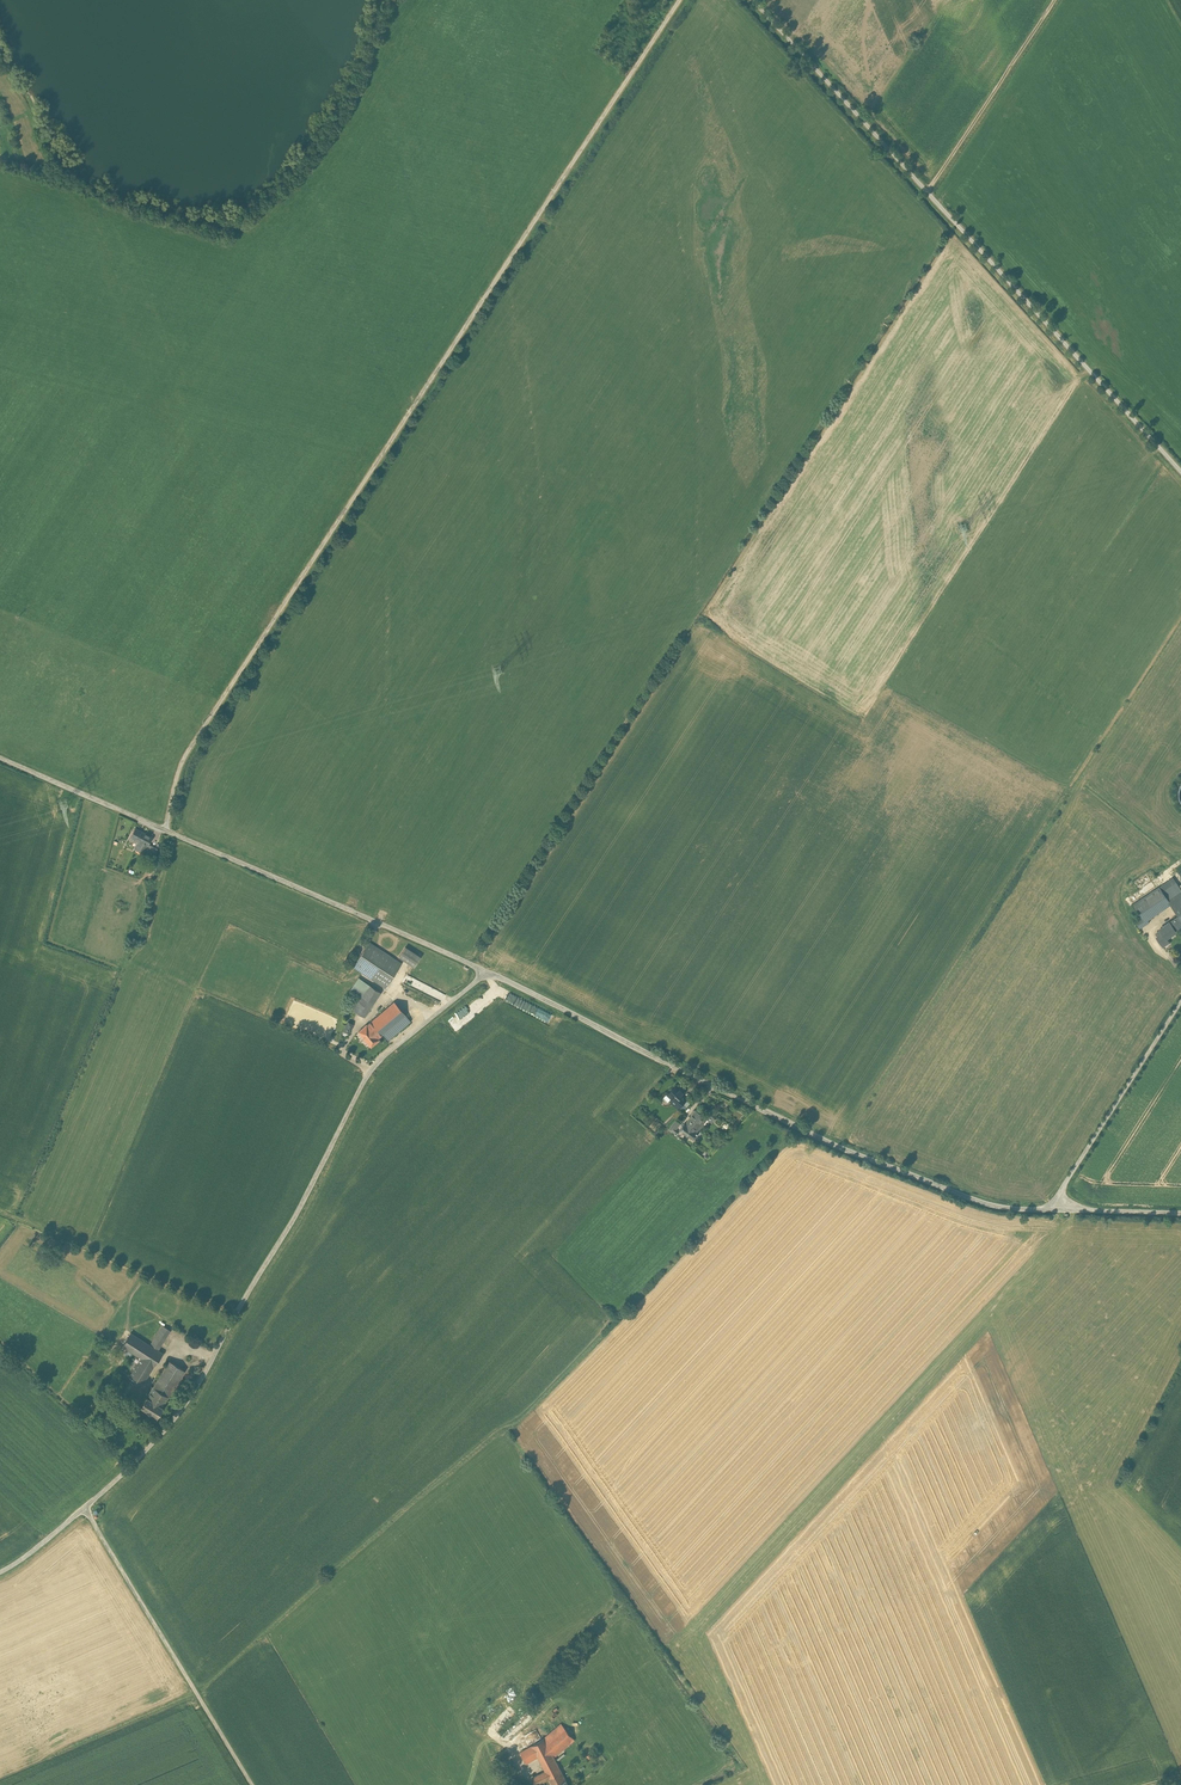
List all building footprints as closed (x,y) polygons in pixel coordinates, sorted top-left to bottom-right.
[(153,837),(136,827),(130,837),(140,843),(137,848),(144,852),(148,845),(149,845),(153,837)] [(1178,930),(1180,928),(1180,884),(1174,876),(1133,904),(1142,916),(1136,921),(1141,929),(1150,923),(1149,921),(1171,906),(1179,917),(1172,922),(1178,930)] [(1169,939),(1179,932),(1172,921),(1163,927),(1164,929),(1156,934),(1158,937),(1157,938),(1164,948),(1171,943),(1169,939)] [(397,960),(369,942),(353,966),(362,973),(385,988),(402,963),(397,960)] [(420,957),(405,947),(399,957),(412,966),(414,967),(420,957)] [(381,992),(359,978),(351,989),(361,996),(353,1009),(365,1017),(381,992)] [(394,1001),(367,1024),(378,1038),(383,1033),(388,1040),(411,1021),(394,1001)] [(353,1024),(348,1021),(343,1031),(349,1033),(353,1024)] [(378,1038),(367,1024),(366,1024),(358,1031),(371,1046),(379,1039),(378,1038)] [(670,1100),(674,1104),(682,1095),(684,1093),(676,1085),(668,1094),(672,1098),(670,1100)] [(682,1095),(674,1104),(678,1108),(687,1099),(682,1095)] [(677,1118),(682,1113),(677,1108),(672,1114),(677,1118)] [(695,1110),(688,1120),(691,1122),(690,1123),(694,1126),(693,1126),(698,1130),(707,1118),(695,1110)] [(717,1116),(711,1111),(707,1116),(714,1120),(717,1116)] [(677,1119),(669,1127),(672,1131),(675,1127),(680,1122),(677,1119)] [(684,1124),(680,1128),(694,1139),(698,1133),(696,1132),(698,1130),(693,1126),(694,1126),(690,1123),(691,1122),(688,1120),(685,1124),(684,1124)] [(169,1329),(162,1325),(149,1344),(130,1332),(122,1346),(127,1349),(125,1353),(130,1356),(132,1353),(134,1353),(140,1358),(130,1375),(143,1383),(154,1366),(163,1353),(155,1348),(169,1329)] [(169,1361),(153,1386),(168,1396),(184,1370),(169,1361)] [(121,1368),(118,1372),(125,1376),(127,1373),(121,1368)] [(168,1396),(153,1386),(146,1396),(146,1395),(140,1405),(157,1416),(163,1406),(162,1406),(168,1396)] [(484,1719),(497,1704),(494,1701),(481,1716),(484,1719)] [(544,1738),(529,1747),(535,1758),(538,1756),(545,1771),(549,1779),(552,1784),(555,1784),(565,1780),(552,1753),(572,1736),(561,1723),(544,1738)] [(499,1738),(505,1744),(515,1734),(509,1728),(499,1738)] [(529,1747),(520,1752),(526,1763),(535,1758),(529,1747)] [(515,1770),(511,1763),(504,1767),(508,1773),(515,1770)] [(531,1777),(536,1784),(549,1779),(545,1771),(531,1777)]
